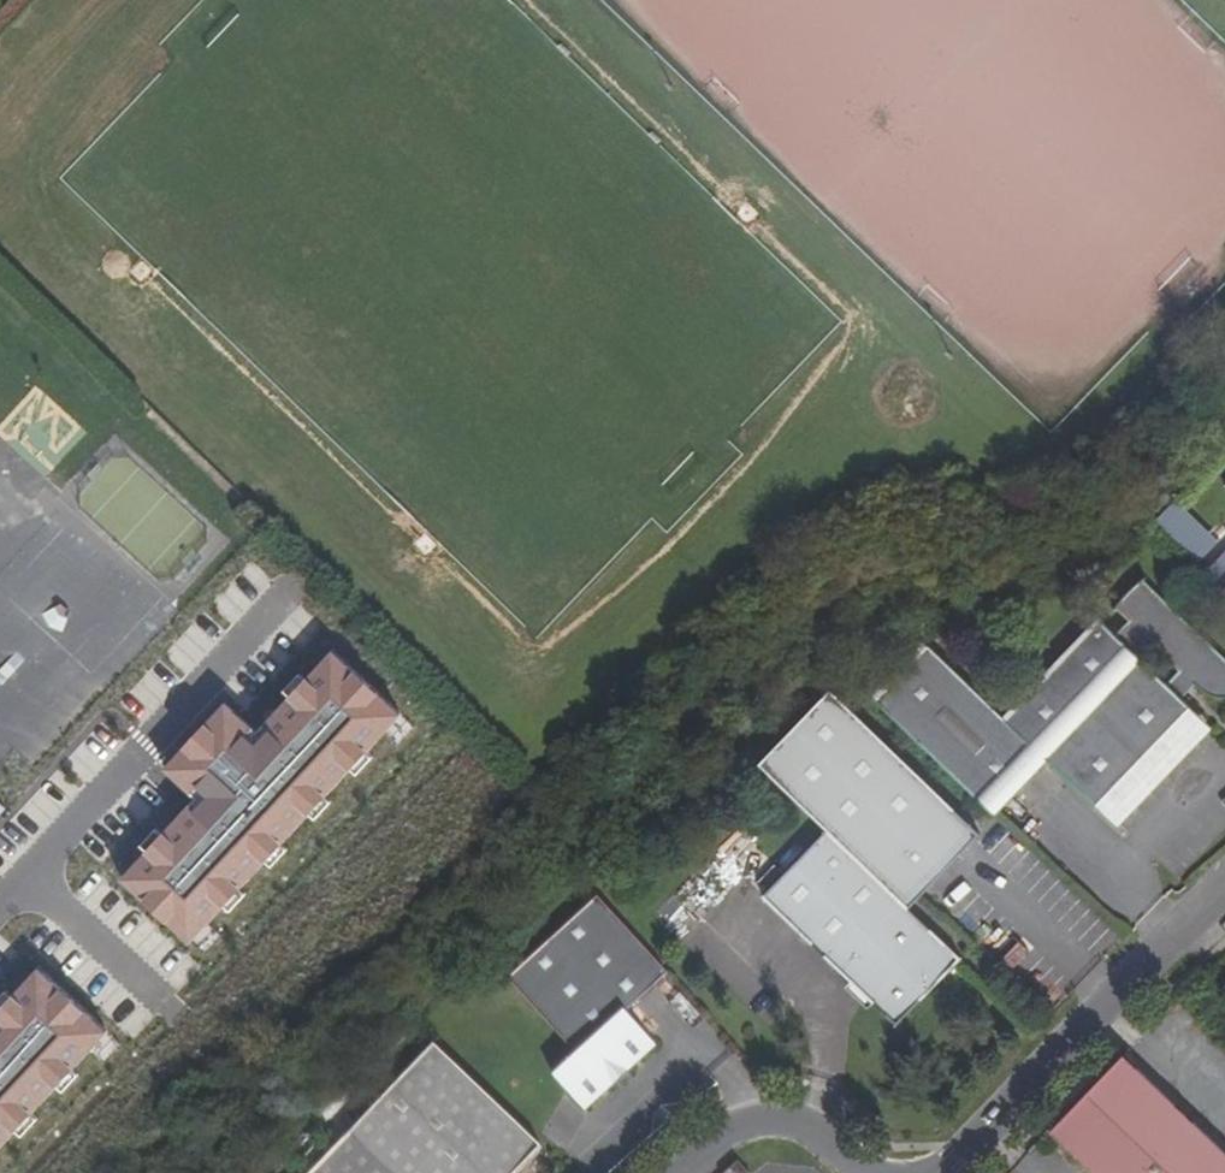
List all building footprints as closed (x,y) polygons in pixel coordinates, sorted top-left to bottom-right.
[(865,692),(995,817),(1049,760),(1097,806),(1191,707),(1182,697),(1196,684),(1216,695),(1220,697),(1224,698),(1224,661),(1144,583),(1117,603),(1128,616),(1114,631),(1100,617),(1005,717),(919,636),(865,692)] [(401,717),(334,654),(255,738),(229,714),(170,776),(198,802),(123,882),(188,943),(401,717)] [(980,834),(831,692),(759,766),(828,831),(764,897),(897,1025),(960,959),(907,908),(980,834)] [(668,973),(599,897),(508,979),(577,1056),(555,1077),(583,1108),(654,1042),(626,1012),(668,973)] [(39,966),(0,1007),(0,1142),(104,1028),(39,966)] [(542,1147),(436,1045),(313,1172),(518,1172),(542,1147)] [(1124,1053),(1098,1080),(1050,1134),(1092,1172),(1224,1172),(1224,1150),(1124,1053)] [(724,1172),(750,1172),(738,1160),(724,1172)]
